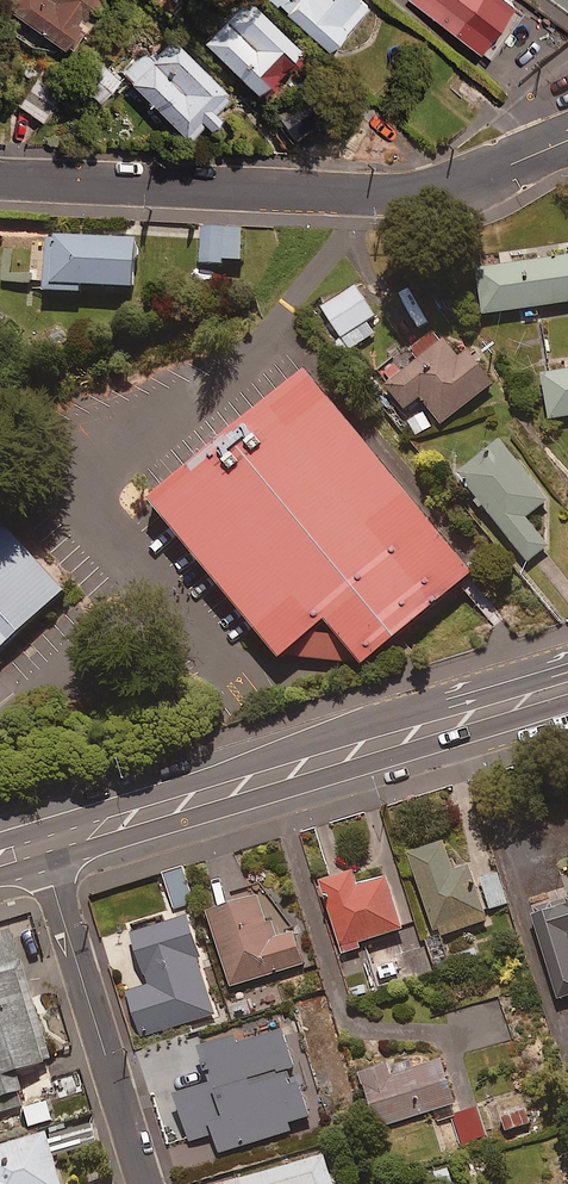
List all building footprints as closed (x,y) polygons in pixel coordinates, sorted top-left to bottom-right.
[(4,8),(62,52),(101,0),(10,0),(4,8)] [(178,0),(152,0),(150,3),(169,18),(181,2),(178,0)] [(246,0),(242,0),(202,42),(255,94),(297,49),(246,0)] [(362,0),(275,0),(330,48),(367,5),(362,0)] [(453,41),(482,0),(395,0),(453,41)] [(481,22),(534,62),(566,42),(511,0),(494,0),(481,22)] [(227,96),(169,37),(150,56),(143,49),(119,72),(184,139),(201,123),(207,129),(217,119),(210,112),(227,96)] [(117,79),(102,67),(83,92),(98,104),(117,79)] [(63,92),(40,75),(17,105),(41,122),(63,92)] [(321,118),(303,97),(277,118),(295,139),(321,118)] [(242,229),(202,230),(203,266),(243,265),(242,229)] [(138,240),(33,235),(30,292),(81,294),(81,287),(136,290),(138,240)] [(479,270),(485,316),(567,303),(567,257),(479,270)] [(376,318),(356,288),(324,309),(343,339),(376,318)] [(460,359),(438,331),(411,352),(418,361),(387,386),(407,411),(423,399),(443,425),(496,384),(470,351),(460,359)] [(544,375),(550,420),(567,417),(567,372),(544,375)] [(478,578),(311,378),(154,508),(284,663),(290,658),(361,663),(367,670),(478,578)] [(549,502),(503,442),(461,475),(529,563),(549,547),(527,519),(549,502)] [(0,519),(0,660),(70,595),(0,519)] [(455,873),(445,844),(410,856),(438,938),(487,922),(470,869),(455,873)] [(194,903),(184,870),(166,875),(176,909),(194,903)] [(508,905),(499,874),(481,879),(489,910),(508,905)] [(397,948),(393,935),(405,931),(388,879),(358,888),(354,875),(321,885),(343,955),(360,950),(359,945),(367,943),(372,956),(397,948)] [(278,940),(266,900),(211,916),(233,988),(305,966),(296,935),(278,940)] [(534,916),(559,1000),(567,997),(567,906),(534,916)] [(214,1014),(186,918),(134,934),(150,987),(127,994),(139,1036),(214,1014)] [(6,926),(0,928),(0,1115),(24,1108),(14,1077),(50,1065),(6,926)] [(296,1071),(284,1034),(242,1047),(240,1041),(204,1052),(214,1085),(177,1097),(191,1142),(213,1135),(219,1154),(291,1131),(289,1125),(311,1118),(300,1082),(291,1085),(288,1074),(296,1071)] [(458,1114),(443,1063),(392,1078),(389,1067),(362,1075),(378,1128),(434,1111),(436,1120),(458,1114)] [(531,1124),(527,1110),(502,1117),(506,1131),(531,1124)] [(44,1139),(0,1152),(0,1183),(57,1183),(44,1139)] [(328,1158),(224,1183),(334,1183),(328,1158)]
